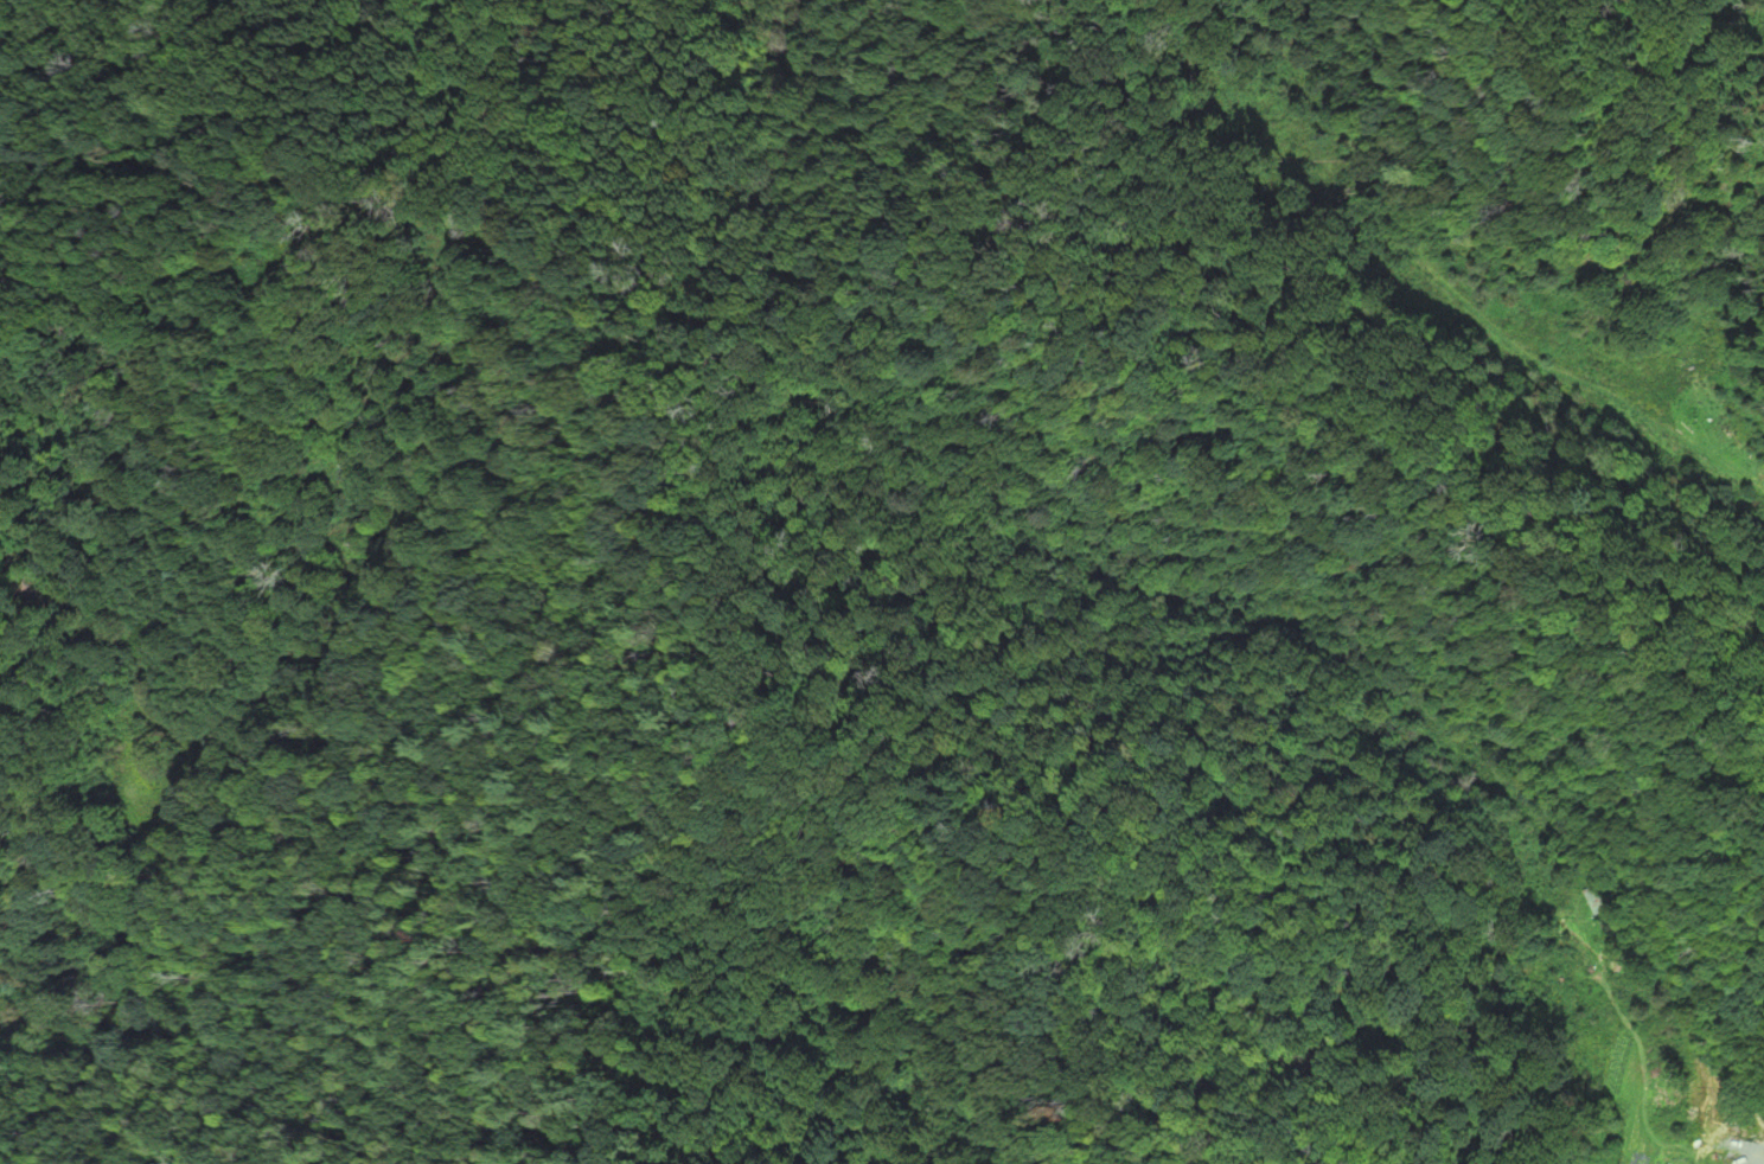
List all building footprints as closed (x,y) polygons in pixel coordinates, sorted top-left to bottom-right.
[(1580,890),(1593,915),(1601,911),(1588,886),(1580,890)]
